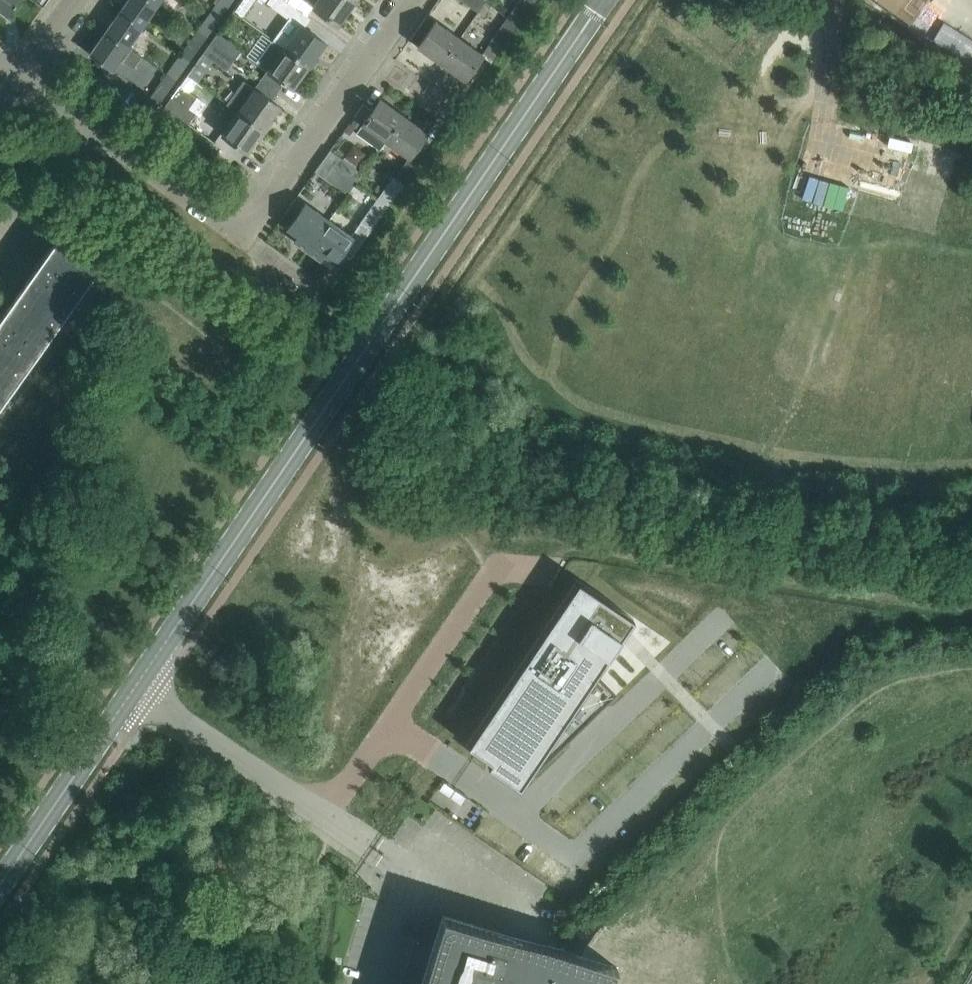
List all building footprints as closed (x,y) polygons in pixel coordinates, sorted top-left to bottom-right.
[(7,14),(17,0),(0,0),(0,9),(7,14)] [(151,0),(126,0),(120,9),(142,25),(157,4),(151,0)] [(232,0),(218,0),(210,10),(220,17),(232,0)] [(231,11),(241,18),(254,0),(239,0),(231,11)] [(273,4),(289,16),(289,15),(300,22),(306,13),(288,0),(276,0),(273,4)] [(310,0),(288,0),(306,13),(313,3),(310,0)] [(356,2),(354,0),(316,0),(312,5),(322,13),(338,24),(347,11),(349,12),(356,2)] [(485,0),(462,0),(478,11),(485,0)] [(534,1),(534,0),(519,0),(507,16),(518,24),(534,1)] [(142,25),(120,9),(105,31),(127,47),(127,46),(142,25)] [(205,38),(220,17),(210,10),(195,31),(205,38)] [(492,60),(518,24),(507,16),(491,40),(492,41),(483,54),(492,60)] [(441,62),(459,37),(436,20),(417,45),(441,62)] [(326,42),(310,30),(300,22),(291,34),(281,27),(273,38),(311,66),(318,55),(316,54),(326,42)] [(127,47),(105,31),(89,52),(111,68),(119,57),(133,67),(141,56),(127,46),(127,47)] [(190,59),(205,38),(195,31),(180,52),(190,59)] [(218,31),(211,40),(235,57),(242,48),(218,31)] [(483,54),(459,37),(441,62),(465,79),(483,54)] [(303,76),(311,66),(273,38),(256,62),(266,69),(284,82),(293,88),(302,75),(303,76)] [(235,57),(211,40),(188,73),(195,78),(211,56),(227,68),(235,57)] [(174,80),(190,59),(180,52),(165,73),(174,80)] [(160,101),(171,85),(174,80),(165,73),(162,78),(150,95),(160,101)] [(187,90),(195,78),(188,73),(172,95),(164,105),(188,122),(195,112),(188,107),(196,97),(187,90)] [(280,105),(271,99),(254,86),(245,99),(235,92),(227,102),(265,129),(273,119),(271,118),(280,105)] [(372,109),(363,102),(354,115),(363,121),(356,131),(380,148),(385,140),(404,114),(380,97),(372,109)] [(258,140),(265,129),(227,102),(220,113),(230,120),(221,133),(247,151),(256,139),(258,140)] [(427,131),(404,114),(385,140),(407,155),(377,198),(388,206),(427,151),(418,144),(427,131)] [(362,172),(346,160),(330,149),(323,158),(355,182),(362,172)] [(355,182),(323,158),(315,170),(347,193),(355,182)] [(350,258),(388,206),(377,198),(351,234),(329,218),(307,249),(331,266),(341,251),(350,258)] [(329,218),(322,213),(305,202),(287,227),(297,235),(294,240),(307,249),(329,218)] [(35,269),(17,293),(57,322),(99,262),(59,234),(42,259),(40,258),(33,268),(35,269)] [(57,322),(17,293),(0,317),(0,370),(15,380),(57,322)] [(15,380),(0,370),(0,402),(15,380)] [(578,580),(467,744),(490,760),(487,765),(519,787),(616,693),(596,673),(633,618),(578,580)] [(442,913),(420,983),(613,983),(618,967),(575,954),(442,913)]
